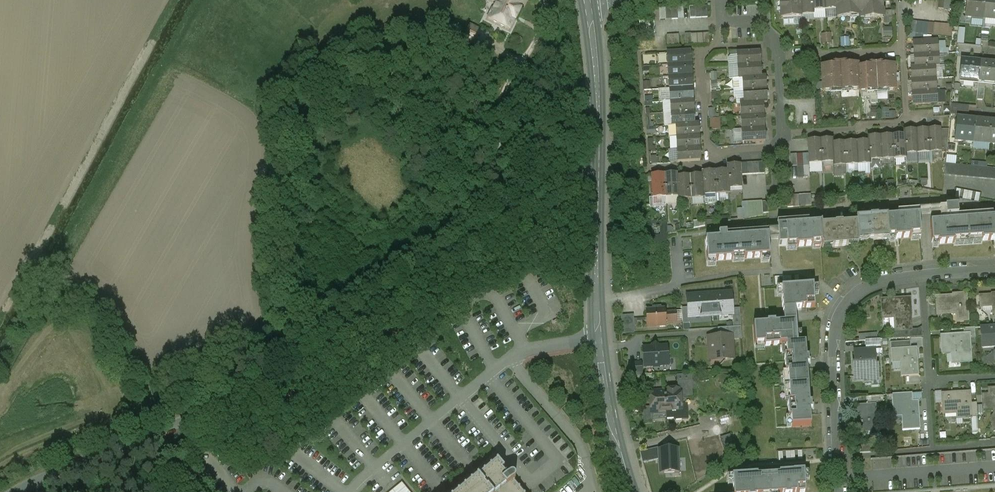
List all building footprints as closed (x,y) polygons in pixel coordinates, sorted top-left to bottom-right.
[(492,12),(487,20),(507,31),(512,21),(514,22),(520,11),(518,10),(522,0),(491,0),(491,1),(498,5),(494,13),(492,12)] [(799,0),(780,0),(780,4),(779,5),(780,10),(781,18),(800,17),(799,0)] [(800,17),(801,17),(801,16),(813,15),(812,0),(799,0),(800,17)] [(824,0),(812,0),(813,15),(813,11),(825,10),(824,0)] [(836,0),(824,0),(825,10),(837,9),(836,0)] [(837,9),(837,17),(860,16),(860,18),(883,17),(882,0),(836,0),(837,9)] [(966,2),(965,17),(972,18),(972,20),(982,21),(983,19),(984,0),(967,0),(966,2)] [(983,19),(994,20),(994,0),(984,0),(983,19)] [(485,36),(473,30),(467,41),(479,47),(485,36)] [(989,31),(982,30),(981,41),(988,41),(989,31)] [(822,43),(832,42),(831,33),(821,33),(822,43)] [(937,41),(913,43),(914,55),(938,54),(937,41)] [(690,52),(667,53),(668,66),(691,64),(690,52)] [(759,52),(737,53),(738,66),(760,65),(759,52)] [(938,54),(914,55),(915,68),(934,66),(938,66),(938,54)] [(980,62),(961,61),(959,80),(978,81),(980,62)] [(980,62),(978,81),(994,83),(994,64),(980,62)] [(691,64),(668,66),(669,77),(691,76),(691,64)] [(828,67),(821,68),(823,92),(831,91),(831,90),(841,89),(839,64),(828,65),(828,67)] [(850,64),(839,64),(841,89),(851,89),(851,90),(859,89),(857,68),(857,65),(850,66),(850,64)] [(886,64),(875,65),(877,90),(887,90),(887,91),(895,90),(893,66),(886,66),(886,64)] [(760,65),(738,66),(738,79),(743,78),(761,77),(760,65)] [(864,68),(857,68),(859,89),(859,92),(867,92),(867,91),(877,90),(875,65),(864,66),(864,68)] [(934,66),(915,68),(911,68),(911,80),(935,79),(934,66)] [(691,76),(669,77),(670,89),(692,88),(691,76)] [(761,77),(743,78),(743,91),(766,90),(765,77),(761,77)] [(935,79),(911,80),(912,93),(936,91),(935,79)] [(692,88),(670,89),(670,101),(693,100),(692,88)] [(984,89),(977,89),(976,100),(983,101),(984,89)] [(766,90),(743,91),(744,104),(762,103),(766,103),(766,90)] [(936,91),(912,93),(913,105),(937,104),(936,91)] [(693,100),(670,101),(671,114),(693,112),(693,100)] [(762,103),(744,104),(740,104),(741,117),(763,115),(762,103)] [(881,118),(892,118),(892,107),(881,108),(881,118)] [(693,112),(671,114),(672,126),(676,125),(694,124),(693,112)] [(763,115),(741,117),(742,130),(764,128),(763,115)] [(710,129),(720,129),(720,118),(710,118),(710,129)] [(975,120),(957,118),(955,140),(963,141),(964,139),(973,139),(973,142),(975,120)] [(992,121),(975,120),(973,142),(980,143),(980,140),(989,141),(989,143),(990,143),(992,121)] [(694,124),(676,125),(676,137),(699,136),(698,124),(694,124)] [(764,128),(742,130),(742,143),(765,141),(764,128)] [(940,129),(928,130),(929,152),(942,152),(940,129)] [(928,130),(916,131),(917,153),(929,152),(928,130)] [(903,132),(903,136),(904,136),(905,154),(917,153),(916,131),(903,132)] [(699,136),(676,137),(677,149),(699,148),(699,136)] [(892,136),(880,137),(881,159),(893,159),(892,136)] [(903,136),(892,136),(893,159),(906,158),(905,154),(904,136),(903,136)] [(868,138),(868,142),(869,160),(870,160),(881,159),(880,137),(868,138)] [(832,140),(820,141),(821,163),(833,162),(832,144),(833,144),(832,140)] [(820,141),(808,141),(809,164),(821,163),(820,141)] [(868,142),(856,143),(857,165),(870,164),(870,160),(869,160),(868,142)] [(844,143),(833,144),(832,144),(833,162),(833,166),(845,165),(844,143)] [(856,143),(844,143),(845,165),(857,165),(856,143)] [(699,148),(677,149),(678,162),(700,161),(699,148)] [(945,164),(944,175),(994,180),(994,169),(945,164)] [(727,166),(728,171),(729,188),(742,188),(741,175),(740,165),(727,166)] [(728,171),(715,172),(716,194),(729,193),(729,188),(728,171)] [(702,173),(702,176),(704,195),(716,194),(715,172),(702,173)] [(677,174),(664,175),(665,197),(678,197),(677,177),(677,174)] [(664,175),(651,176),(652,198),(665,197),(664,175)] [(690,176),(677,177),(678,197),(678,200),(691,199),(690,176)] [(702,176),(690,176),(691,199),(704,198),(704,195),(702,176)] [(704,195),(704,198),(704,204),(716,203),(716,194),(704,195)] [(767,201),(743,202),(744,220),(768,213),(767,201)] [(887,216),(887,218),(889,236),(889,239),(920,236),(919,223),(919,214),(905,215),(905,214),(897,215),(897,216),(887,216)] [(856,220),(856,223),(857,239),(867,238),(867,240),(883,239),(883,237),(889,236),(887,218),(877,218),(877,216),(870,217),(870,219),(856,220)] [(966,219),(968,242),(994,240),(994,217),(991,217),(991,216),(984,217),(984,218),(966,219)] [(940,221),(919,223),(920,236),(931,236),(932,244),(968,242),(966,219),(948,221),(948,220),(940,220),(940,221)] [(654,241),(668,240),(667,220),(657,221),(658,235),(654,235),(654,241)] [(799,225),(785,226),(787,247),(787,245),(796,244),(796,247),(812,246),(812,243),(821,242),(821,245),(822,245),(820,222),(820,224),(807,225),(806,223),(799,223),(799,225)] [(821,222),(820,222),(822,245),(822,248),(858,245),(857,239),(856,223),(855,223),(855,224),(842,225),(842,223),(835,224),(835,226),(822,227),(821,222)] [(744,259),(765,257),(769,257),(769,246),(766,246),(766,243),(768,242),(768,236),(754,237),(754,235),(746,235),(747,237),(727,239),(726,237),(719,237),(719,239),(705,240),(706,247),(709,246),(709,250),(706,251),(707,261),(732,260),(732,257),(744,256),(744,259)] [(781,311),(783,311),(794,310),(814,308),(813,300),(810,300),(810,294),(813,294),(813,286),(788,288),(779,288),(779,289),(782,289),(783,310),(781,310),(781,311)] [(731,293),(709,294),(711,316),(732,314),(733,314),(732,309),(731,293)] [(979,296),(980,307),(992,306),(993,319),(994,319),(994,293),(991,294),(991,295),(979,296)] [(709,294),(687,296),(688,308),(688,317),(689,317),(711,316),(709,294)] [(953,296),(936,297),(937,315),(956,314),(956,322),(968,321),(966,294),(952,294),(953,296)] [(909,298),(881,300),(882,318),(889,318),(896,318),(897,330),(897,331),(909,330),(911,330),(910,317),(909,298)] [(740,308),(732,309),(733,314),(732,314),(733,327),(741,327),(740,308)] [(663,309),(646,310),(646,326),(663,326),(663,323),(663,312),(663,309)] [(784,322),(795,321),(794,310),(783,311),(784,322)] [(675,311),(663,312),(663,323),(675,323),(675,311)] [(621,332),(643,331),(642,318),(634,319),(633,314),(620,315),(621,332)] [(764,346),(784,345),(797,344),(796,331),(793,331),(793,322),(795,322),(795,321),(784,322),(784,324),(775,324),(775,322),(767,323),(767,325),(754,326),(754,324),(753,324),(755,347),(756,347),(755,344),(764,344),(764,346)] [(717,328),(718,336),(732,335),(732,340),(742,339),(741,327),(733,327),(717,328)] [(993,327),(980,327),(982,348),(994,347),(994,327),(993,327)] [(963,329),(963,334),(969,334),(969,339),(975,339),(974,328),(963,329)] [(897,330),(892,330),(893,339),(910,338),(909,330),(897,331),(897,330)] [(963,334),(941,336),(942,354),(956,353),(956,363),(971,362),(969,339),(969,334),(963,334)] [(718,336),(708,337),(709,346),(711,346),(712,358),(723,358),(725,360),(733,359),(732,340),(732,335),(718,336)] [(786,386),(789,386),(807,385),(809,385),(809,384),(807,384),(806,365),(808,365),(808,358),(806,358),(805,344),(806,344),(806,343),(797,344),(784,345),(784,346),(786,345),(787,355),(784,355),(785,371),(788,371),(789,385),(786,386)] [(667,344),(640,345),(641,363),(641,368),(668,367),(667,344)] [(910,348),(891,349),(891,360),(900,360),(901,376),(918,375),(917,358),(916,359),(915,347),(910,348)] [(855,368),(854,368),(855,379),(867,379),(867,375),(877,374),(876,366),(875,366),(874,350),(855,351),(855,368)] [(641,368),(641,363),(625,363),(625,376),(641,375),(641,368)] [(677,382),(678,390),(680,390),(680,398),(692,397),(691,381),(677,382)] [(789,426),(789,427),(810,425),(812,425),(812,424),(810,425),(809,411),(811,411),(811,403),(809,403),(807,385),(789,386),(790,400),(787,401),(788,417),(791,416),(791,426),(789,426)] [(982,395),(983,409),(993,409),(994,414),(991,417),(991,426),(994,426),(994,388),(988,389),(988,394),(982,395)] [(664,392),(650,393),(651,413),(665,412),(681,411),(681,406),(680,398),(680,390),(678,390),(664,391),(664,392)] [(970,392),(942,394),(943,412),(958,411),(959,419),(971,418),(971,417),(970,403),(970,392)] [(912,393),(891,395),(892,403),(912,401),(912,393)] [(912,401),(892,403),(893,414),(901,413),(902,430),(920,429),(919,412),(918,412),(917,401),(912,401)] [(858,421),(856,422),(857,433),(870,432),(870,428),(879,428),(878,420),(877,420),(876,404),(856,405),(858,421)] [(685,406),(681,406),(681,411),(665,412),(666,418),(666,419),(673,418),(675,420),(686,419),(688,417),(687,408),(685,406)] [(136,407),(129,408),(132,420),(139,418),(136,407)] [(731,435),(720,439),(726,455),(736,450),(731,435)] [(678,449),(658,450),(659,473),(679,472),(678,449)] [(497,462),(461,491),(501,491),(514,482),(514,481),(515,480),(515,479),(515,478),(515,477),(514,476),(513,476),(512,475),(511,475),(510,475),(509,476),(507,478),(505,475),(502,472),(504,470),(497,462)] [(732,476),(733,487),(735,487),(735,491),(733,491),(805,491),(805,486),(802,486),(802,482),(805,482),(804,471),(791,472),(779,473),(779,475),(768,476),(768,474),(768,476),(757,477),(757,475),(732,476)] [(514,482),(501,491),(522,491),(514,482)]
